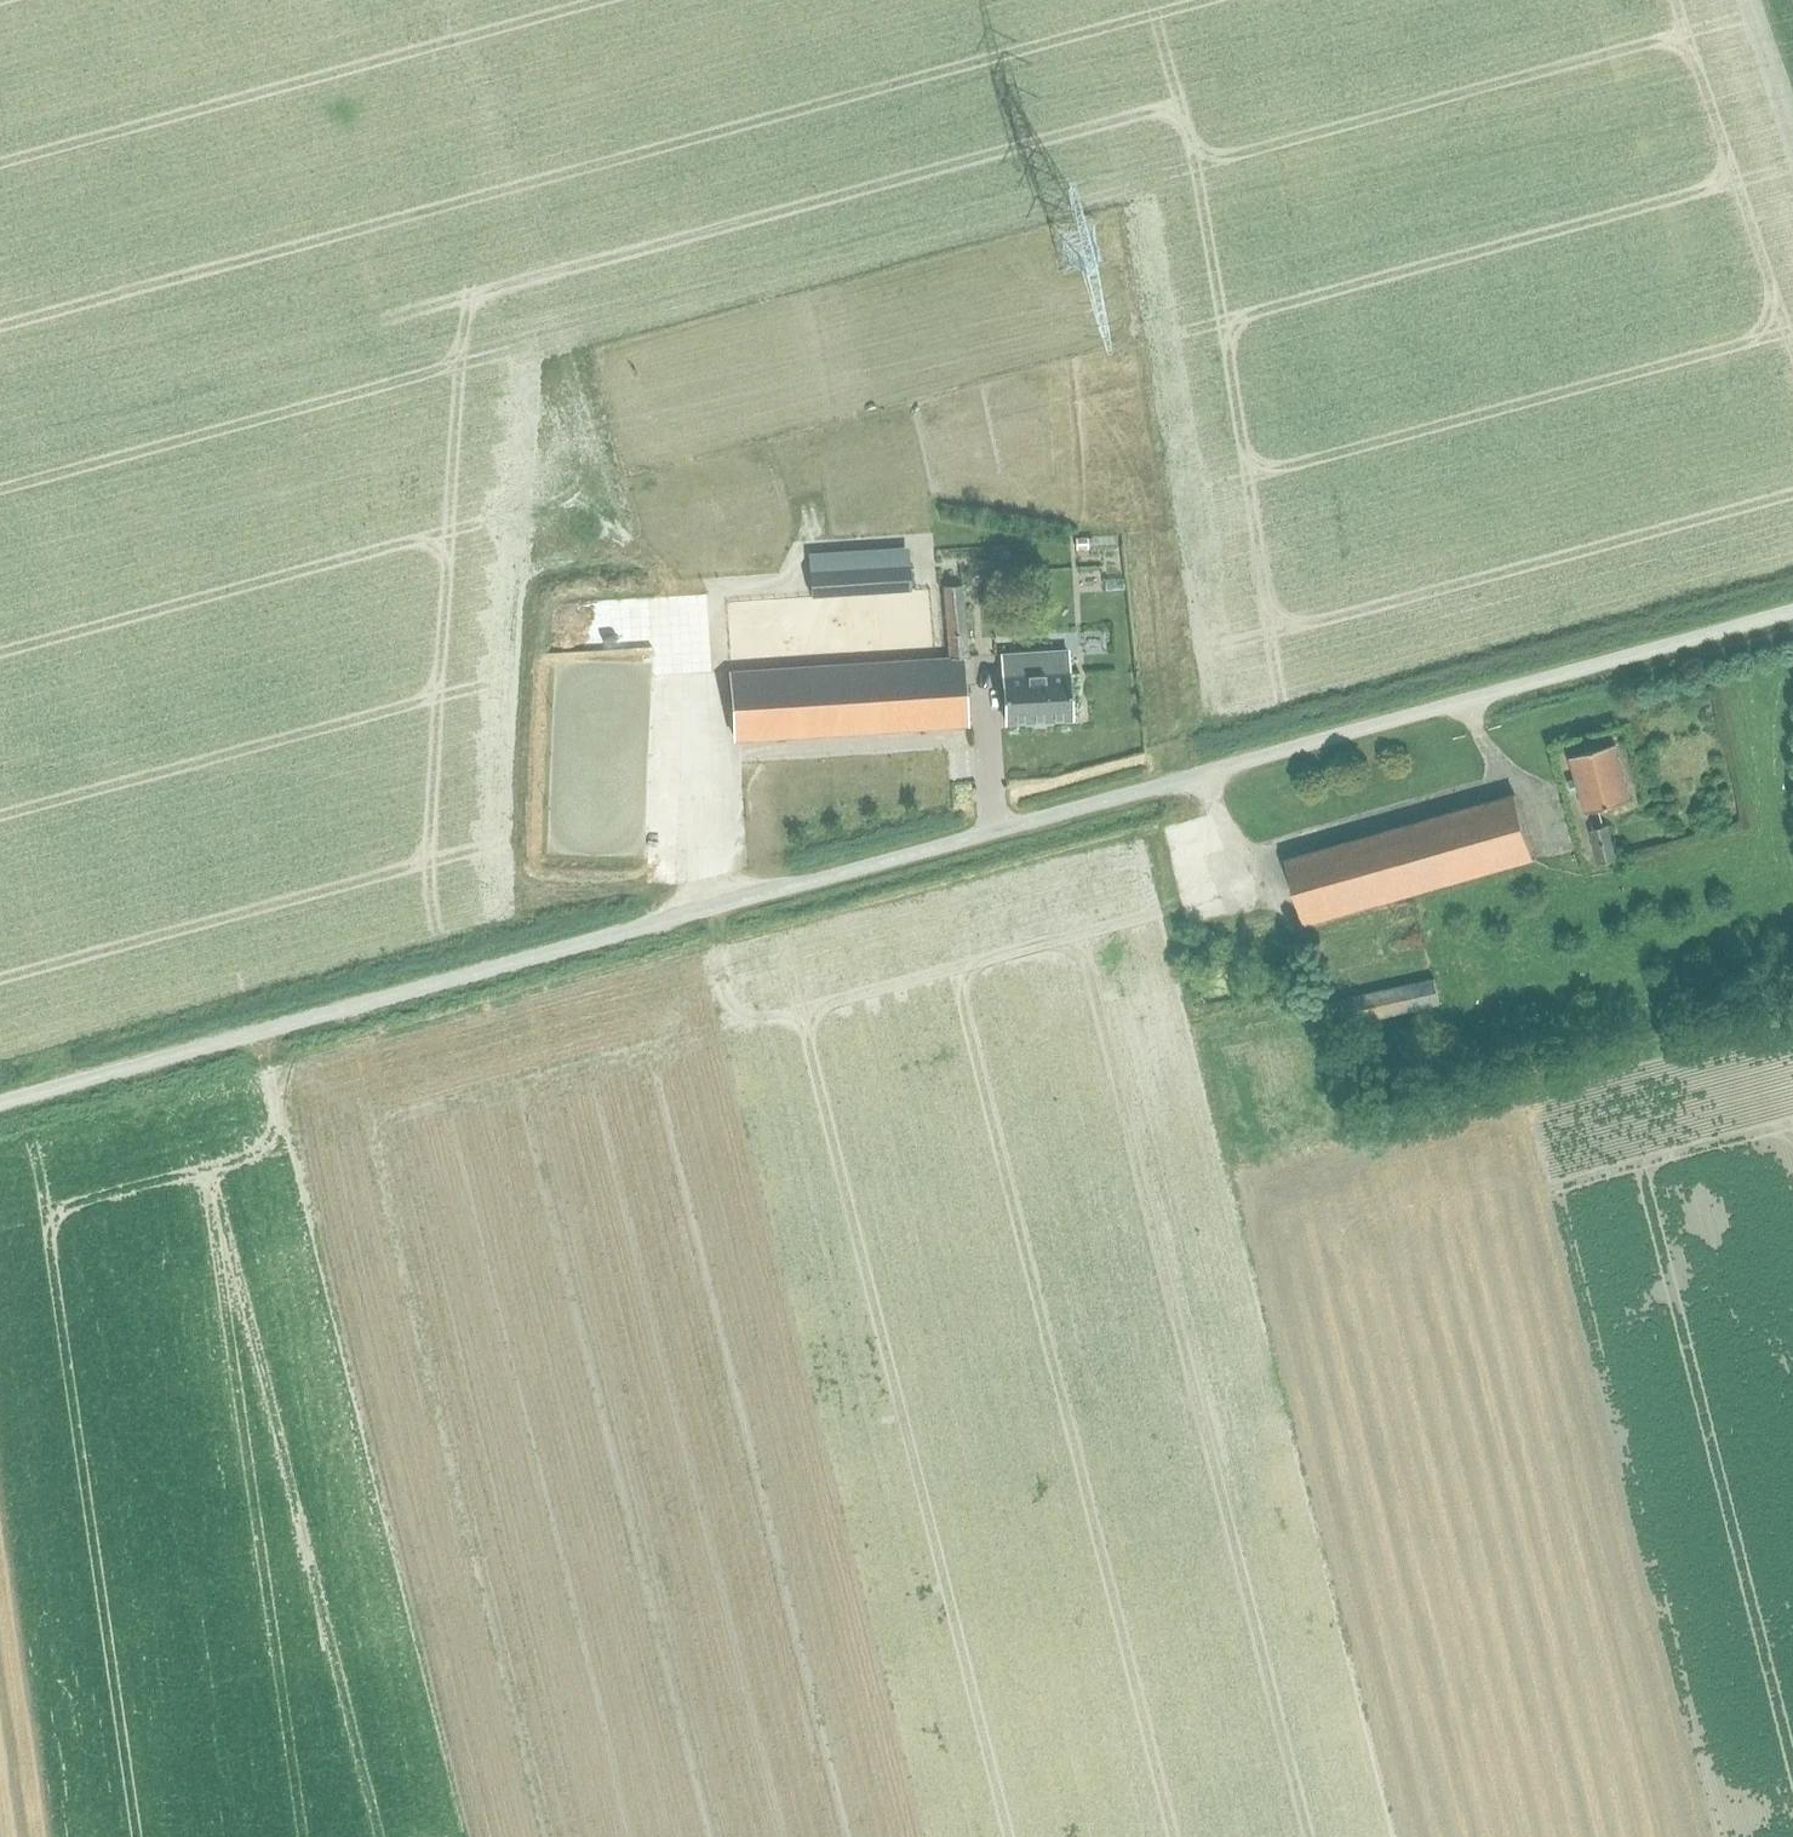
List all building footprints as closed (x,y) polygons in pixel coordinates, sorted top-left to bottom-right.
[(1088,538),(1076,538),(1077,550),(1088,550),(1088,538)] [(912,589),(910,564),(810,570),(811,595),(912,589)] [(967,655),(962,583),(943,584),(948,656),(967,655)] [(1006,721),(1072,717),(1068,671),(1069,671),(1067,649),(1002,653),(1004,676),(1003,676),(1006,721)] [(967,725),(963,658),(730,672),(734,739),(967,725)] [(1614,744),(1569,757),(1575,779),(1569,781),(1572,792),(1579,791),(1584,812),(1630,799),(1614,744)] [(1304,925),(1533,859),(1514,795),(1285,860),(1304,925)] [(1601,865),(1617,861),(1607,825),(1591,829),(1601,865)] [(1346,1025),(1441,1004),(1435,977),(1340,998),(1346,1025)]
